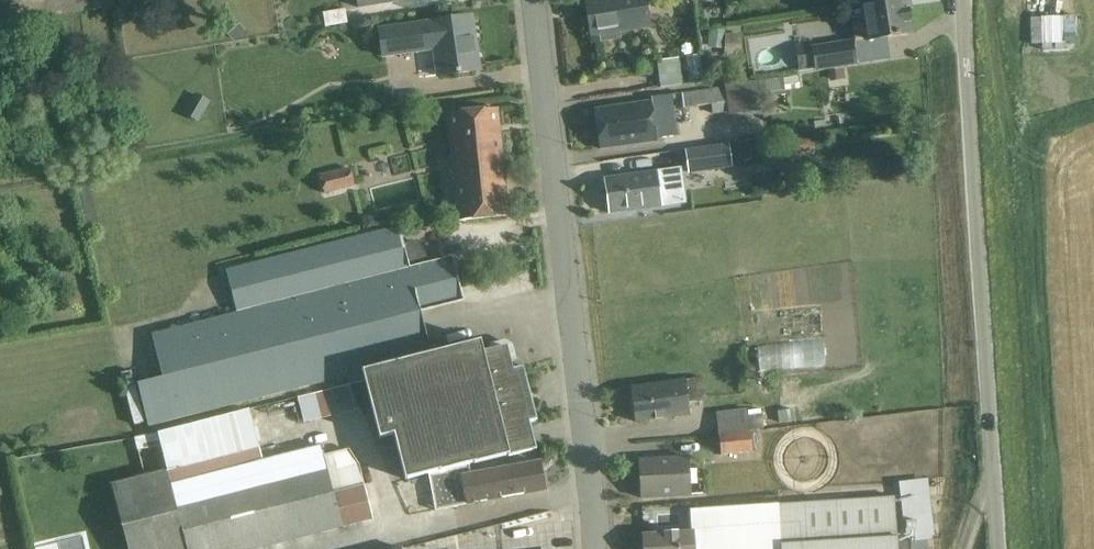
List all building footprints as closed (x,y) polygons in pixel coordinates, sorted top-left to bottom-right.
[(599,34),(600,41),(620,38),(619,31),(650,26),(646,0),(585,0),(591,35),(599,34)] [(862,5),(867,40),(910,33),(905,0),(891,0),(862,5)] [(325,24),(348,22),(346,9),(324,11),(325,24)] [(472,42),(475,42),(472,15),(375,29),(380,57),(433,49),(437,76),(476,70),(472,42)] [(709,29),(708,47),(725,48),(724,55),(741,56),(742,31),(709,29)] [(852,40),(800,47),(804,69),(855,62),(852,40)] [(681,57),(659,58),(660,85),(682,84),(681,57)] [(846,79),(844,68),(828,70),(829,81),(846,79)] [(783,77),(756,80),(759,98),(785,94),(784,91),(800,89),(798,76),(783,78),(783,77)] [(712,114),(730,111),(726,87),(681,94),(683,108),(711,104),(712,114)] [(196,92),(184,113),(198,121),(210,100),(196,92)] [(651,101),(595,109),(600,148),(657,140),(651,101)] [(508,215),(497,108),(447,113),(459,220),(508,215)] [(782,138),(781,153),(813,155),(814,140),(782,138)] [(609,213),(661,205),(674,204),(671,187),(685,186),(684,180),(730,174),(726,149),(680,155),(681,167),(604,178),(609,213)] [(349,167),(320,174),(324,193),(354,186),(349,167)] [(364,370),(430,352),(419,309),(461,298),(451,257),(431,262),(418,240),(402,243),(398,225),(226,268),(236,311),(151,333),(162,376),(137,383),(148,426),(364,370)] [(757,312),(758,334),(823,333),(822,312),(757,312)] [(823,339),(777,345),(780,365),(826,358),(823,339)] [(430,352),(364,370),(381,437),(393,434),(404,479),(438,470),(438,471),(473,462),(473,463),(508,454),(508,455),(536,448),(529,421),(536,419),(523,365),(508,369),(502,366),(507,358),(510,359),(518,357),(518,356),(510,358),(493,348),(491,340),(489,340),(491,349),(494,350),(489,358),(484,355),(480,340),(430,352)] [(635,421),(689,414),(684,379),(631,387),(635,421)] [(719,434),(749,430),(749,427),(762,425),(760,409),(747,411),(747,408),(716,412),(719,434)] [(327,468),(321,444),(262,459),(259,448),(249,409),(158,432),(166,468),(111,483),(128,548),(258,548),(342,527),(373,519),(364,484),(360,471),(356,472),(354,466),(337,470),(336,466),(327,468)] [(719,434),(721,455),(752,451),(749,430),(719,434)] [(690,495),(688,456),(638,460),(641,498),(690,495)] [(545,490),(540,461),(470,474),(468,465),(447,470),(447,472),(429,475),(435,510),(466,504),(545,490)] [(927,539),(931,539),(928,510),(930,510),(927,479),(902,482),(908,536),(910,540),(911,548),(927,548),(927,539)] [(897,535),(895,495),(692,508),(693,531),(642,534),(644,548),(898,548),(897,535)]
